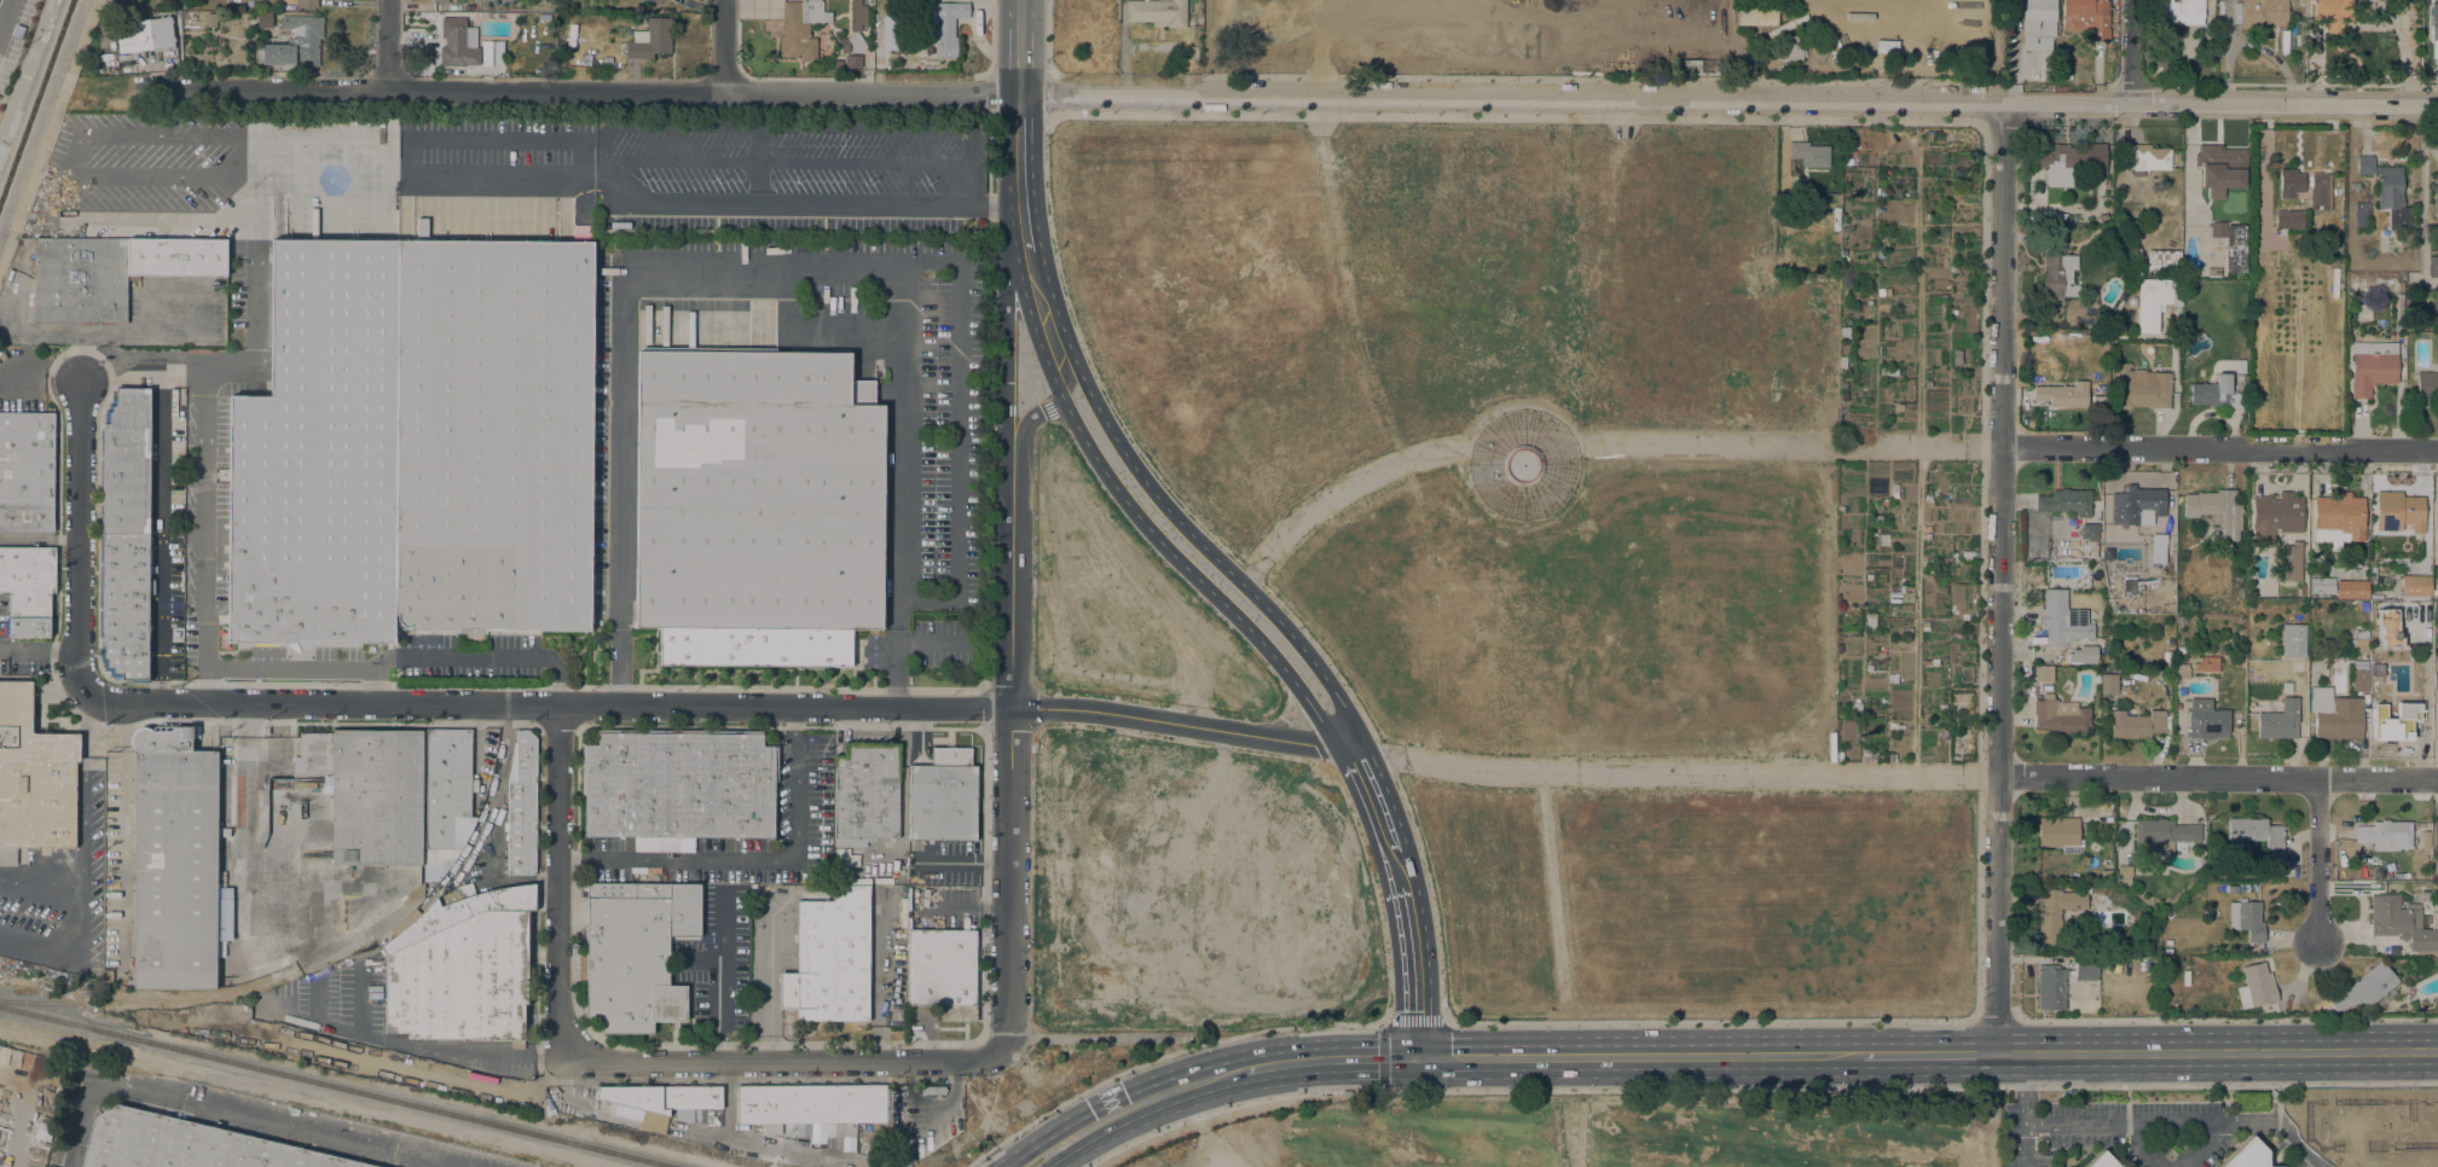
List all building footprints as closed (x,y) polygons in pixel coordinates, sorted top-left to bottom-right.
[(297,10),(316,11),(316,0),(297,0),(297,10)] [(800,2),(800,0),(806,0),(821,0),(821,1),(822,1),(822,12),(830,12),(830,23),(822,23),(822,24),(809,24),(807,39),(816,39),(816,62),(798,62),(798,59),(778,59),(778,36),(782,36),(782,2),(800,2)] [(850,33),(850,0),(859,0),(859,6),(867,6),(867,24),(861,24),(861,30),(859,30),(859,31),(857,31),(867,47),(856,54),(849,42),(847,53),(840,53),(840,46),(838,39),(846,39),(856,31),(850,33)] [(1124,22),(1124,0),(1156,1),(1156,0),(1186,0),(1185,29),(1166,29),(1166,27),(1151,27),(1151,22),(1124,22)] [(2022,51),(2023,0),(2056,0),(2054,37),(2051,37),(2050,52),(2022,51)] [(2094,1),(2094,0),(2106,0),(2106,1),(2108,1),(2107,29),(2108,29),(2108,40),(2103,40),(2103,41),(2095,41),(2095,39),(2091,39),(2091,31),(2061,31),(2062,0),(2092,0),(2092,1),(2094,1)] [(2178,2),(2178,0),(2203,0),(2202,25),(2148,23),(2148,0),(2160,0),(2159,7),(2171,8),(2171,2),(2178,2)] [(2241,29),(2241,0),(2287,0),(2287,25),(2258,25),(2258,29),(2241,29)] [(2311,19),(2312,0),(2351,0),(2351,19),(2340,19),(2340,34),(2324,34),(2326,19),(2311,19)] [(2437,40),(2437,3),(2430,3),(2430,40),(2437,40)] [(954,37),(956,37),(956,58),(934,58),(934,43),(927,42),(927,35),(928,35),(928,24),(927,24),(927,4),(937,4),(954,4),(954,37)] [(1777,8),(1777,27),(1736,25),(1736,8),(1777,8)] [(1779,8),(1785,8),(1789,10),(1789,18),(1785,17),(1785,19),(1779,19),(1779,8)] [(216,14),(215,28),(205,28),(205,13),(216,14)] [(255,14),(256,28),(271,27),(270,13),(255,14)] [(288,16),(289,16),(289,13),(300,13),(300,17),(322,17),(322,39),(318,39),(318,66),(297,66),(297,64),(262,63),(262,45),(286,45),(286,39),(291,39),(291,29),(280,29),(280,17),(288,17),(288,16)] [(117,54),(114,24),(170,17),(174,47),(117,54)] [(465,18),(465,28),(476,28),(476,48),(480,48),(480,65),(465,65),(465,66),(439,66),(439,47),(444,47),(444,39),(441,39),(441,18),(465,18)] [(648,42),(648,18),(671,18),(671,54),(653,53),(653,60),(625,59),(625,51),(620,51),(620,42),(625,42),(625,41),(648,42)] [(1790,19),(1794,27),(1770,40),(1766,33),(1790,19)] [(1778,62),(1778,36),(1802,36),(1801,63),(1778,62)] [(1898,41),(1896,53),(1875,53),(1875,41),(1898,41)] [(502,42),(481,42),(480,66),(501,66),(502,42)] [(861,69),(842,69),(842,56),(861,56),(861,69)] [(898,68),(898,57),(910,57),(910,68),(898,68)] [(1719,76),(1669,76),(1669,60),(1718,60),(1719,76)] [(1828,167),(1801,167),(1801,159),(1788,159),(1788,143),(1808,143),(1808,146),(1829,146),(1828,167)] [(2104,174),(2086,174),(2086,168),(2072,168),(2072,186),(2046,186),(2048,168),(2039,168),(2039,170),(2034,170),(2034,152),(2050,152),(2050,149),(2048,149),(2048,145),(2068,145),(2068,149),(2087,149),(2087,144),(2106,144),(2104,174)] [(2149,145),(2149,149),(2170,149),(2168,170),(2143,170),(2142,176),(2131,176),(2131,169),(2130,169),(2130,161),(2129,161),(2129,145),(2149,145)] [(2224,146),(2224,150),(2246,150),(2246,164),(2245,164),(2243,188),(2223,188),(2223,199),(2206,198),(2207,188),(2200,188),(2201,166),(2194,166),(2194,153),(2197,153),(2197,145),(2224,146)] [(2402,197),(2403,197),(2403,207),(2411,207),(2411,231),(2388,231),(2388,209),(2378,209),(2378,174),(2372,174),(2372,175),(2357,175),(2357,164),(2351,164),(2351,158),(2357,158),(2357,156),(2373,156),(2373,167),(2402,167),(2402,197)] [(2304,174),(2303,193),(2293,193),(2293,198),(2278,198),(2278,191),(2280,191),(2280,174),(2280,170),(2295,170),(2295,174),(2304,174)] [(2326,174),(2326,191),(2310,191),(2311,174),(2326,174)] [(1886,199),(1876,199),(1876,190),(1878,190),(1878,193),(1886,193),(1886,199)] [(2370,204),(2369,215),(2365,215),(2364,228),(2353,227),(2355,204),(2370,204)] [(2275,228),(2275,211),(2303,213),(2303,230),(2275,228)] [(2245,226),(2245,273),(2225,272),(2225,237),(2210,237),(2210,222),(2228,222),(2228,226),(2245,226)] [(1852,236),(1845,236),(1845,234),(1842,234),(1842,227),(1852,227),(1852,236)] [(2061,297),(2061,300),(2043,300),(2043,256),(2046,256),(2046,227),(2066,227),(2065,242),(2067,242),(2067,245),(2065,245),(2065,251),(2057,251),(2057,256),(2077,256),(2077,269),(2072,269),(2071,284),(2067,284),(2067,286),(2071,286),(2071,285),(2078,285),(2078,297),(2061,297)] [(226,278),(127,277),(127,324),(33,323),(34,238),(226,239),(226,278)] [(396,240),(394,622),(394,644),(315,643),(299,652),(294,643),(227,643),(228,396),(271,396),(271,240),(396,240)] [(592,242),(590,631),(485,631),(485,634),(458,633),(458,631),(401,629),(394,622),(396,240),(592,242)] [(18,263),(11,261),(17,246),(23,249),(18,263)] [(2179,251),(2178,275),(2144,274),(2145,250),(2179,251)] [(2428,256),(2437,257),(2437,278),(2428,278),(2428,256)] [(1840,273),(1830,273),(1830,260),(1832,260),(1832,257),(1840,259),(1840,273)] [(2220,268),(2220,278),(2207,278),(2207,268),(2220,268)] [(2181,307),(2170,307),(2170,304),(2158,304),(2156,333),(2138,333),(2139,279),(2171,280),(2171,278),(2181,279),(2181,307)] [(2428,293),(2429,323),(2437,322),(2437,293),(2428,293)] [(2136,298),(2136,307),(2127,307),(2127,298),(2136,298)] [(1840,327),(1848,327),(1849,342),(1841,343),(1840,327)] [(2397,343),(2397,384),(2374,384),(2373,388),(2370,388),(2370,399),(2351,399),(2352,343),(2397,343)] [(636,352),(850,353),(850,379),(874,379),(874,406),(884,406),(882,631),(852,631),(852,667),(659,666),(659,628),(633,628),(636,352)] [(2116,364),(2131,364),(2131,367),(2129,367),(2129,371),(2144,371),(2144,372),(2171,372),(2171,394),(2170,394),(2170,408),(2145,408),(2145,406),(2131,406),(2131,408),(2116,408),(2116,364)] [(2416,372),(2437,372),(2437,399),(2416,399),(2416,372)] [(2190,384),(2212,384),(2212,383),(2216,383),(2216,373),(2230,375),(2229,395),(2233,395),(2233,393),(2242,393),(2242,410),(2210,410),(2210,405),(2190,405),(2190,384)] [(2072,387),(2072,385),(2074,385),(2074,381),(2086,381),(2086,407),(2049,407),(2049,401),(2033,401),(2033,387),(2072,387)] [(149,535),(102,534),(102,533),(102,506),(102,498),(102,460),(102,458),(103,430),(103,424),(105,424),(109,424),(109,412),(111,412),(111,406),(115,406),(115,396),(115,389),(116,389),(129,389),(150,389),(149,535)] [(109,424),(109,412),(111,412),(111,406),(115,406),(115,396),(111,396),(111,403),(109,403),(108,410),(105,410),(105,424),(109,424)] [(52,533),(0,533),(0,412),(53,412),(52,533)] [(1504,476),(1501,470),(1501,464),(1502,458),(1505,453),(1508,449),(1515,446),(1519,445),(1525,446),(1530,447),(1535,451),(1540,457),(1541,463),(1541,470),(1539,476),(1534,481),(1528,484),(1521,486),(1515,484),(1508,481),(1504,476)] [(2135,488),(2135,489),(2142,489),(2142,488),(2165,488),(2164,516),(2150,516),(2150,512),(2148,512),(2148,511),(2139,511),(2136,511),(2136,521),(2123,521),(2123,526),(2110,526),(2110,494),(2126,494),(2126,488),(2135,488)] [(2060,490),(2060,489),(2068,489),(2068,490),(2090,492),(2090,518),(2077,517),(2077,513),(2074,513),(2074,512),(2035,511),(2035,497),(2051,497),(2051,490),(2060,490)] [(2236,490),(2236,505),(2241,505),(2240,530),(2237,530),(2237,541),(2211,541),(2211,528),(2217,528),(2217,523),(2211,523),(2211,515),(2200,515),(2200,518),(2195,518),(2195,522),(2189,522),(2189,518),(2183,518),(2183,494),(2195,494),(2195,493),(2216,493),(2216,489),(2236,490)] [(2291,492),(2291,498),(2301,498),(2301,533),(2274,533),(2274,542),(2252,542),(2252,528),(2252,498),(2270,498),(2270,501),(2278,501),(2278,499),(2278,492),(2291,492)] [(2350,492),(2350,498),(2363,498),(2363,541),(2349,541),(2349,542),(2340,542),(2340,550),(2328,550),(2328,542),(2314,542),(2314,498),(2338,498),(2338,492),(2350,492)] [(2402,492),(2402,497),(2423,497),(2423,534),(2411,534),(2411,524),(2401,524),(2401,532),(2374,532),(2375,492),(2402,492)] [(2101,538),(2098,538),(2098,539),(2081,539),(2081,524),(2098,524),(2098,526),(2101,526),(2101,538)] [(147,680),(131,680),(121,680),(121,677),(121,674),(112,673),(112,668),(106,668),(106,660),(103,660),(103,646),(100,646),(100,638),(100,611),(100,608),(100,568),(100,563),(102,536),(102,534),(149,535),(147,655),(147,680)] [(2166,535),(2166,550),(2152,550),(2152,534),(2166,535)] [(2300,581),(2277,581),(2278,545),(2291,545),(2291,541),(2301,541),(2300,581)] [(2421,557),(2416,563),(2404,563),(2403,559),(2411,559),(2410,557),(2415,552),(2417,552),(2417,542),(2421,544),(2421,557)] [(8,592),(0,592),(0,547),(56,547),(54,593),(50,593),(50,617),(52,617),(52,640),(42,640),(42,637),(8,637),(8,592)] [(1974,552),(1974,556),(1971,556),(1971,558),(1970,558),(1970,561),(1962,561),(1962,551),(1974,552)] [(1932,559),(1932,568),(1922,568),(1922,559),(1932,559)] [(2104,580),(2097,584),(2090,569),(2097,565),(2104,580)] [(2430,576),(2430,597),(2427,597),(2427,600),(2401,600),(2401,597),(2401,576),(2430,576)] [(2334,579),(2334,594),(2309,594),(2309,577),(2334,579)] [(2367,581),(2367,599),(2335,599),(2335,581),(2367,581)] [(2066,590),(2066,610),(2086,610),(2086,623),(2092,623),(2092,639),(2073,639),(2073,643),(2065,643),(2065,648),(2045,648),(2045,629),(2040,629),(2040,616),(2040,609),(2043,609),(2044,590),(2066,590)] [(2396,609),(2378,609),(2378,648),(2402,647),(2402,636),(2397,636),(2396,609)] [(2185,625),(2176,625),(2176,616),(2185,616),(2185,625)] [(2304,657),(2281,657),(2281,625),(2305,625),(2304,657)] [(2367,652),(2353,652),(2353,645),(2347,645),(2347,639),(2353,639),(2353,638),(2356,638),(2356,633),(2368,632),(2368,638),(2367,638),(2367,652)] [(121,677),(121,674),(112,673),(112,668),(106,668),(106,660),(103,660),(103,646),(100,646),(100,662),(103,662),(103,670),(109,670),(109,677),(121,677)] [(2096,646),(2096,663),(2067,663),(2067,654),(2072,654),(2072,650),(2079,650),(2079,646),(2096,646)] [(2171,663),(2162,663),(2162,654),(2171,654),(2171,663)] [(2409,654),(2409,662),(2393,662),(2393,654),(2409,654)] [(147,655),(150,655),(150,683),(131,683),(131,680),(147,680),(147,655)] [(2368,691),(2350,691),(2350,669),(2351,669),(2351,661),(2367,661),(2367,670),(2368,670),(2368,691)] [(2188,664),(2188,669),(2189,669),(2189,678),(2177,678),(2177,664),(2188,664)] [(2051,682),(2051,666),(2033,666),(2033,682),(2051,682)] [(2116,695),(2100,693),(2100,675),(2116,675),(2116,695)] [(2422,679),(2422,687),(2413,687),(2413,679),(2422,679)] [(16,865),(0,865),(0,681),(33,681),(31,733),(80,735),(79,762),(76,762),(74,848),(17,848),(16,865)] [(2330,687),(2330,698),(2362,698),(2361,739),(2314,739),(2314,712),(2309,712),(2309,699),(2310,699),(2310,687),(2330,687)] [(2089,736),(2067,736),(2067,737),(2057,737),(2057,736),(2050,736),(2050,730),(2034,730),(2034,715),(2033,715),(2033,699),(2035,699),(2035,696),(2042,696),(2042,693),(2051,693),(2051,699),(2057,701),(2057,703),(2077,703),(2077,708),(2089,708),(2089,736)] [(2257,738),(2257,713),(2282,713),(2282,697),(2298,697),(2298,720),(2297,720),(2298,738),(2257,738)] [(2211,710),(2217,710),(2229,710),(2229,733),(2228,733),(2228,738),(2188,738),(2188,710),(2189,710),(2189,698),(2211,698),(2211,710)] [(2426,719),(2425,735),(2411,735),(2411,741),(2403,741),(2403,739),(2394,739),(2394,741),(2373,741),(2373,712),(2385,713),(2385,704),(2417,704),(2417,719),(2423,719),(2426,719)] [(2165,712),(2164,733),(2149,733),(2149,739),(2109,738),(2110,710),(2124,710),(2124,715),(2126,715),(2126,716),(2135,716),(2135,715),(2137,715),(2137,716),(2148,716),(2148,710),(2165,712)] [(151,731),(155,727),(191,727),(191,751),(216,751),(215,987),(215,989),(134,989),(134,975),(132,975),(132,960),(134,960),(134,750),(129,745),(128,741),(131,733),(135,728),(140,727),(146,727),(147,728),(151,731)] [(425,730),(470,730),(470,817),(452,817),(452,849),(447,858),(424,858),(425,730)] [(515,743),(516,743),(516,730),(527,730),(535,739),(534,875),(506,875),(506,785),(506,782),(514,742),(515,743)] [(323,779),(293,779),(293,757),(299,757),(299,733),(331,733),(331,731),(421,731),(421,865),(346,865),(346,877),(331,877),(331,794),(323,794),(323,779)] [(584,796),(583,796),(583,745),(597,745),(597,732),(763,733),(761,747),(777,747),(777,782),(774,782),(772,838),(694,837),(694,853),(635,852),(635,837),(584,836),(584,796)] [(897,838),(875,838),(875,842),(865,842),(865,847),(834,847),(834,757),(844,757),(844,744),(897,744),(897,838)] [(908,840),(909,766),(931,766),(931,748),(971,748),(969,766),(977,766),(977,785),(980,785),(980,791),(975,791),(975,841),(908,840)] [(2038,846),(2038,818),(2078,818),(2078,846),(2062,846),(2062,847),(2038,846)] [(2173,852),(2147,852),(2147,848),(2133,848),(2133,820),(2155,820),(2158,819),(2164,819),(2165,820),(2172,820),(2172,825),(2200,825),(2200,842),(2173,842),(2173,852)] [(2266,819),(2266,826),(2282,826),(2282,861),(2265,861),(2265,841),(2241,841),(2241,853),(2226,853),(2226,819),(2266,819)] [(2379,821),(2381,820),(2387,820),(2388,821),(2410,823),(2410,849),(2398,849),(2398,852),(2372,852),(2372,843),(2353,843),(2353,826),(2372,826),(2372,821),(2379,821)] [(2131,866),(2131,876),(2130,876),(2130,882),(2116,882),(2116,866),(2131,866)] [(700,937),(668,936),(667,986),(685,986),(685,1022),(653,1022),(653,1034),(600,1033),(600,1018),(585,1018),(586,883),(700,883),(700,937)] [(534,911),(534,884),(516,886),(491,890),(475,894),(461,899),(458,889),(436,898),(423,911),(421,915),(415,908),(389,930),(395,936),(380,947),(384,954),(482,910),(527,911),(534,911)] [(759,886),(759,894),(751,894),(751,886),(759,886)] [(2237,886),(2237,894),(2226,894),(2226,887),(2237,886)] [(867,1021),(795,1021),(795,1009),(777,1009),(777,972),(797,972),(797,901),(833,901),(833,887),(868,887),(867,1021)] [(2086,910),(2060,908),(2060,919),(2060,933),(2065,933),(2065,946),(2037,946),(2037,907),(2042,907),(2042,889),(2060,890),(2060,893),(2073,893),(2073,890),(2085,890),(2085,893),(2086,893),(2086,910)] [(2420,929),(2437,930),(2437,951),(2408,951),(2408,940),(2405,940),(2405,941),(2399,941),(2399,940),(2396,940),(2396,936),(2370,936),(2370,895),(2374,895),(2398,895),(2398,906),(2398,910),(2410,910),(2420,910),(2420,929)] [(2260,913),(2259,913),(2259,923),(2263,923),(2264,942),(2247,942),(2247,929),(2229,930),(2228,902),(2239,902),(2239,899),(2245,899),(2245,902),(2260,902),(2260,913)] [(384,954),(482,910),(527,911),(526,1005),(523,1005),(522,1050),(511,1050),(511,1039),(407,1039),(407,1033),(384,1033),(384,954)] [(974,930),(974,1022),(939,1022),(939,1006),(907,1005),(907,930),(974,930)] [(2380,960),(2398,981),(2384,994),(2381,997),(2367,1009),(2362,1001),(2358,1003),(2358,1005),(2336,1012),(2330,993),(2349,987),(2380,960)] [(2096,981),(2096,962),(2073,962),(2073,981),(2096,981)] [(2266,974),(2271,972),(2277,1001),(2241,1010),(2235,988),(2245,986),(2242,977),(2240,968),(2264,962),(2266,974)] [(2038,969),(2038,965),(2057,965),(2057,969),(2067,970),(2067,976),(2065,976),(2065,1011),(2037,1011),(2037,969),(2038,969)] [(273,1009),(273,1018),(259,1018),(259,1017),(257,1017),(257,1015),(259,1015),(259,1012),(257,1012),(257,1010),(259,1010),(259,1009),(273,1009)] [(885,1085),(885,1122),(855,1122),(855,1137),(824,1138),(824,1122),(781,1122),(781,1134),(765,1134),(765,1124),(736,1124),(736,1086),(885,1085)] [(722,1086),(722,1109),(693,1109),(693,1122),(674,1120),(674,1109),(668,1109),(668,1116),(595,1099),(597,1087),(722,1086)] [(116,1104),(371,1166),(82,1166),(92,1117),(116,1104)] [(52,1120),(51,1126),(53,1126),(48,1148),(40,1145),(41,1140),(34,1139),(39,1122),(40,1116),(52,1120)] [(2268,1151),(2266,1166),(2219,1166),(2251,1136),(2268,1151)] [(2102,1150),(2119,1166),(2085,1166),(2102,1150)]
